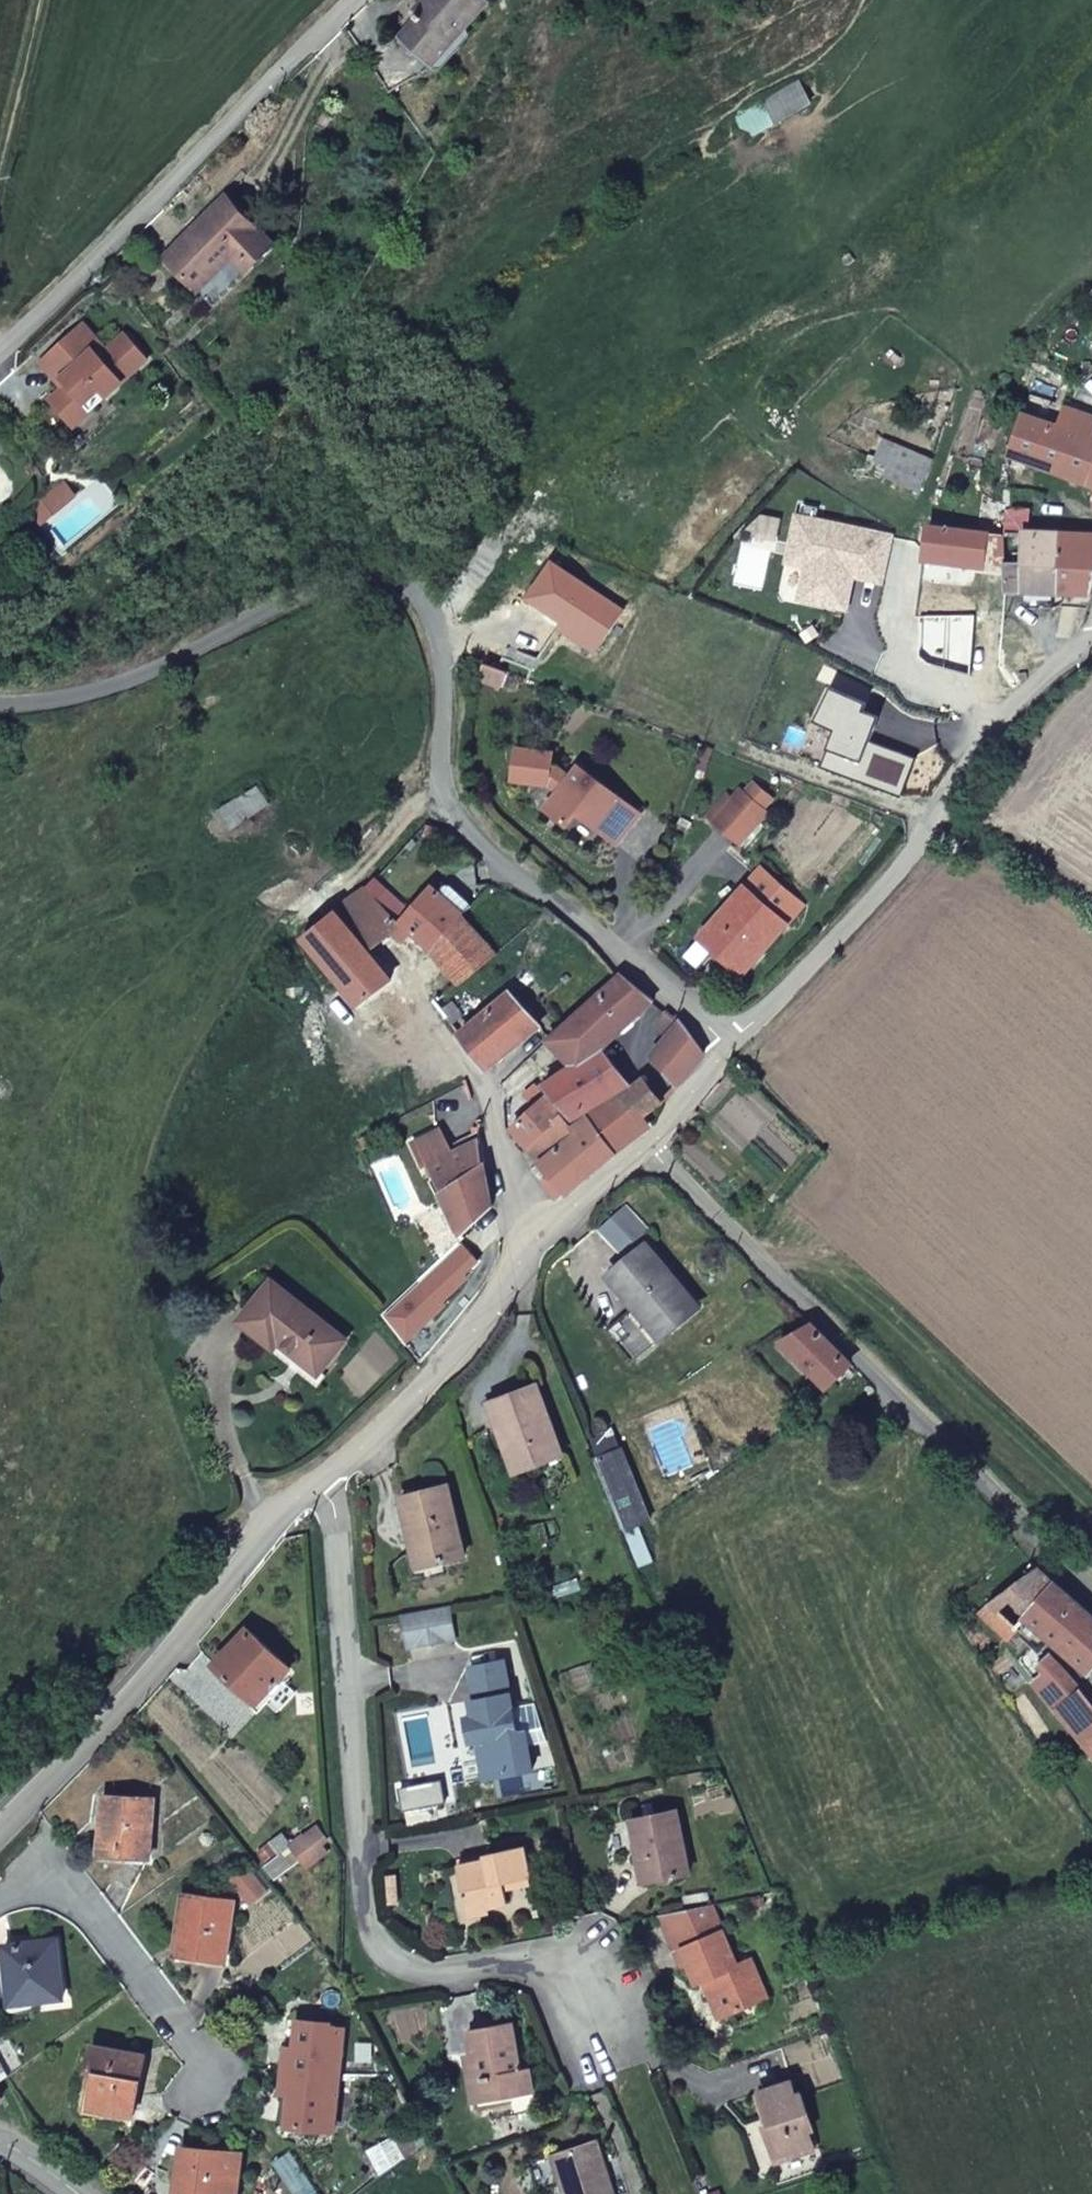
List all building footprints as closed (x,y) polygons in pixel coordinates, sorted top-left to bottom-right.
[(487,0),(433,0),(402,36),(436,65),(490,2),(487,0)] [(815,72),(763,99),(775,122),(811,102),(808,97),(819,91),(815,72)] [(246,273),(275,245),(226,195),(167,256),(201,291),(233,259),(246,273)] [(215,306),(246,273),(233,259),(201,291),(215,306)] [(106,350),(81,322),(39,361),(57,382),(61,378),(65,384),(48,400),(66,419),(99,389),(106,396),(147,359),(124,333),(106,350)] [(99,389),(66,419),(73,426),(106,396),(99,389)] [(1091,436),(1091,416),(1079,412),(1073,430),(1091,436)] [(1049,471),(1065,427),(1026,414),(1011,456),(1049,471)] [(862,428),(876,434),(880,424),(866,419),(862,428)] [(1086,484),(1091,470),(1091,436),(1073,430),(1065,427),(1049,471),(1086,484)] [(888,469),(899,444),(884,438),(873,462),(888,469)] [(932,460),(899,444),(888,469),(884,477),(920,492),(932,460)] [(885,524),(877,519),(845,499),(827,529),(880,542),(885,524)] [(1002,570),(1006,538),(927,527),(920,563),(954,565),(1002,570)] [(1061,535),(1037,534),(1022,534),(1021,564),(1005,564),(1007,593),(1061,595),(1061,535)] [(1091,595),(1091,537),(1061,535),(1061,595),(1074,596),(1064,620),(1084,624),(1091,595)] [(954,565),(920,563),(913,577),(905,618),(926,619),(962,616),(964,590),(952,590),(954,565)] [(976,665),(1008,665),(1007,615),(974,616),(976,665)] [(926,619),(927,666),(976,665),(974,616),(962,616),(926,619)] [(840,704),(744,668),(727,710),(761,722),(765,712),(812,729),(808,740),(824,746),(840,704)] [(898,772),(915,778),(925,750),(908,745),(898,772)] [(517,748),(513,776),(552,782),(561,790),(547,808),(567,823),(577,811),(616,844),(642,812),(581,765),(572,777),(550,767),(552,753),(517,748)] [(770,812),(743,789),(714,822),(741,845),(770,812)] [(440,828),(429,822),(425,834),(433,839),(440,828)] [(946,850),(956,856),(964,845),(954,839),(946,850)] [(803,906),(762,869),(701,938),(743,975),(803,906)] [(388,900),(382,905),(399,922),(429,952),(463,914),(472,904),(463,897),(455,906),(432,885),(407,915),(388,900)] [(382,905),(366,888),(336,910),(368,948),(388,934),(399,922),(382,905)] [(368,948),(336,910),(302,938),(398,1053),(434,1027),(419,1010),(368,948)] [(430,953),(459,984),(498,951),(463,914),(429,952),(430,953)] [(429,952),(399,922),(388,934),(402,944),(419,961),(430,953),(429,952)] [(621,974),(548,1040),(572,1066),(544,1085),(572,1118),(629,1084),(603,1050),(654,1000),(621,974)] [(460,1034),(487,1068),(539,1025),(510,992),(460,1034)] [(434,1027),(447,1017),(446,1016),(449,1014),(444,1009),(438,1002),(434,998),(419,1010),(434,1027)] [(447,1017),(452,1023),(463,1015),(453,1002),(444,1009),(449,1014),(446,1016),(447,1017)] [(680,1019),(666,1010),(659,1027),(668,1034),(650,1055),(678,1087),(705,1054),(680,1019)] [(642,1120),(663,1102),(646,1078),(622,1092),(642,1120)] [(535,1087),(526,1098),(535,1109),(513,1129),(529,1147),(530,1148),(564,1117),(541,1091),(535,1087)] [(535,1109),(526,1098),(520,1091),(507,1103),(509,1118),(513,1129),(535,1109)] [(648,1128),(642,1120),(622,1092),(587,1113),(620,1150),(648,1128)] [(620,1150),(587,1113),(569,1124),(574,1129),(540,1160),(553,1174),(567,1192),(620,1150)] [(574,1129),(569,1124),(564,1117),(530,1148),(540,1160),(574,1129)] [(529,1147),(513,1129),(509,1118),(509,1126),(512,1140),(524,1152),(529,1147)] [(439,1128),(415,1140),(428,1164),(440,1191),(460,1236),(492,1207),(483,1163),(469,1173),(456,1150),(451,1153),(439,1128)] [(428,1164),(415,1140),(411,1142),(423,1166),(428,1164)] [(627,1207),(602,1229),(623,1253),(648,1231),(627,1207)] [(647,1247),(611,1275),(629,1297),(659,1335),(695,1306),(647,1247)] [(273,1281),(241,1321),(273,1346),(279,1340),(318,1371),(345,1339),(273,1281)] [(659,1335),(629,1297),(609,1313),(640,1351),(659,1335)] [(850,1362),(810,1321),(779,1338),(826,1386),(850,1362)] [(490,1402),(505,1442),(513,1439),(522,1468),(561,1453),(536,1385),(490,1402)] [(513,1439),(505,1442),(515,1470),(522,1468),(513,1439)] [(594,1457),(622,1525),(649,1514),(621,1446),(594,1457)] [(448,1486),(401,1496),(418,1565),(463,1555),(448,1486)] [(1056,1582),(1038,1567),(989,1600),(1017,1627),(1056,1582)] [(1028,1637),(1037,1628),(1089,1672),(1091,1668),(1091,1614),(1056,1582),(1017,1627),(1028,1637)] [(448,1608),(402,1617),(408,1649),(454,1641),(448,1608)] [(247,1627),(216,1663),(258,1702),(291,1666),(247,1627)] [(1014,1651),(1058,1708),(1081,1688),(1058,1661),(1050,1667),(1026,1639),(1014,1651)] [(490,1753),(481,1754),(484,1775),(533,1768),(527,1729),(519,1730),(509,1659),(476,1664),(481,1696),(473,1697),(475,1711),(478,1736),(486,1735),(490,1753)] [(1081,1688),(1058,1708),(1091,1751),(1091,1701),(1081,1688)] [(470,1737),(478,1736),(475,1711),(467,1712),(470,1737)] [(478,1736),(481,1754),(490,1753),(486,1735),(478,1736)] [(153,1798),(104,1795),(100,1852),(149,1856),(153,1798)] [(676,1810),(632,1818),(645,1879),(688,1871),(676,1810)] [(316,1816),(292,1836),(308,1856),(327,1842),(318,1830),(324,1826),(316,1816)] [(283,1824),(272,1833),(281,1844),(292,1836),(283,1824)] [(460,1865),(468,1905),(488,1901),(489,1906),(508,1903),(505,1882),(530,1877),(524,1846),(486,1853),(487,1859),(460,1865)] [(248,1864),(230,1877),(251,1902),(268,1890),(248,1864)] [(236,1900),(186,1892),(176,1952),(199,1956),(198,1963),(226,1967),(236,1900)] [(488,1901),(468,1905),(470,1916),(491,1913),(489,1906),(488,1901)] [(738,1963),(711,1903),(661,1913),(676,1949),(683,1946),(696,1981),(700,1979),(709,1976),(725,2014),(767,1996),(751,1958),(738,1963)] [(57,1940),(5,1945),(7,1967),(14,1966),(18,2002),(63,1996),(57,1940)] [(717,2017),(725,2014),(709,1976),(700,1979),(717,2017)] [(284,2068),(338,2073),(342,2028),(299,2020),(296,2048),(286,2047),(284,2068)] [(512,2021),(469,2028),(480,2099),(533,2091),(530,2066),(520,2067),(512,2021)] [(144,2054),(93,2045),(89,2070),(96,2071),(91,2106),(132,2115),(144,2054)] [(333,2129),(338,2073),(284,2068),(281,2090),(290,2092),(287,2124),(333,2129)] [(791,2080),(760,2090),(771,2121),(764,2123),(777,2160),(814,2149),(808,2129),(813,2128),(801,2092),(796,2093),(791,2080)] [(553,2155),(565,2193),(613,2193),(596,2141),(553,2155)] [(182,2148),(176,2193),(236,2193),(240,2155),(182,2148)]
